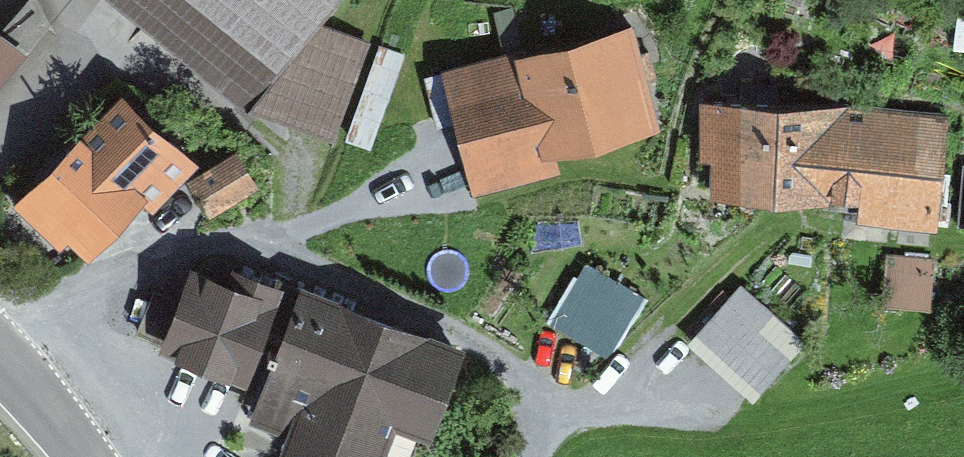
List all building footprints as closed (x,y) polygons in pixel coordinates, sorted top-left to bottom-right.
[(0,26),(0,97),(61,28),(47,0),(39,0),(10,31),(0,26)] [(320,15),(332,0),(132,0),(254,97),(344,130),(378,36),(320,15)] [(661,119),(638,24),(454,69),(477,164),(661,119)] [(186,153),(129,98),(32,198),(88,253),(186,153)] [(710,190),(852,193),(870,194),(868,219),(949,228),(961,113),(880,104),(854,101),(712,99),(710,190)] [(209,199),(261,179),(247,144),(196,163),(209,199)] [(934,287),(939,262),(898,255),(893,280),(934,287)] [(237,276),(200,262),(169,339),(274,381),(262,410),(296,424),(289,443),(323,456),(387,456),(404,416),(435,429),(469,343),(308,279),(305,287),(243,262),(237,276)] [(691,338),(757,396),(810,336),(744,278),(691,338)] [(632,320),(565,279),(532,332),(599,373),(632,320)]
